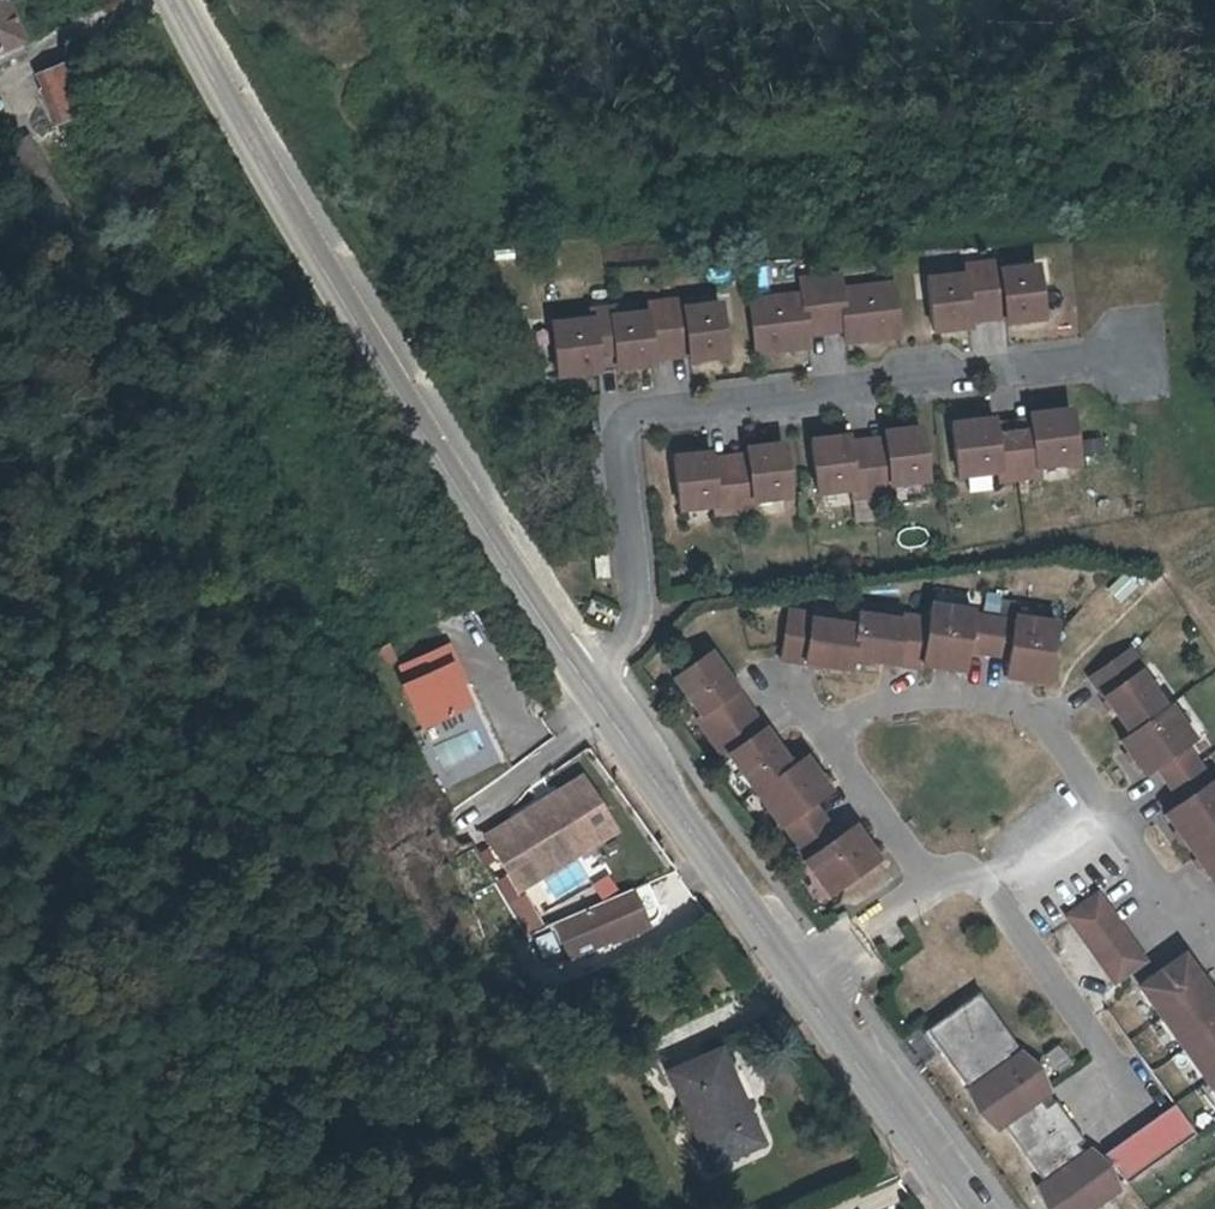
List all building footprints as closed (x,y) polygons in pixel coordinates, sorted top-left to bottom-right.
[(15,52),(0,20),(0,58),(15,52)] [(55,119),(76,109),(55,63),(33,75),(55,119)] [(960,279),(925,283),(931,335),(967,332),(965,316),(1003,311),(1004,327),(1041,323),(1035,271),(1000,274),(999,265),(960,270),(960,279)] [(799,297),(745,303),(751,355),(806,349),(803,328),(840,324),(842,346),(897,339),(891,286),(838,292),(836,275),(796,279),(799,297)] [(586,320),(545,325),(551,378),(593,373),(591,358),(609,356),(611,371),(647,367),(646,351),(665,349),(683,347),(685,363),(721,359),(716,306),(679,310),(678,300),(639,305),(640,314),(606,318),(605,309),(585,312),(586,320)] [(1024,411),(997,414),(998,427),(1026,425),(1024,411)] [(990,426),(949,431),(955,483),(995,479),(996,488),(1035,484),(1035,474),(1075,470),(1069,417),(1028,422),(1029,437),(992,441),(990,426)] [(843,436),(807,441),(812,494),(848,490),(849,499),(889,494),(887,485),(923,481),(917,429),(881,432),(883,447),(845,452),(843,436)] [(1084,463),(1103,459),(1098,436),(1080,439),(1084,463)] [(707,453),(670,456),(675,509),(711,505),(712,514),(752,510),(750,501),(786,497),(780,444),(744,448),(746,464),(709,468),(707,453)] [(605,556),(592,557),(593,580),(607,579),(605,556)] [(1123,571),(1106,587),(1121,602),(1137,586),(1123,571)] [(810,617),(785,612),(778,659),(847,670),(850,659),(919,669),(919,664),(961,671),(963,658),(1005,665),(1003,677),(1045,684),(1054,627),(1012,620),(1009,636),(968,629),(970,614),(928,607),(926,623),(901,619),(900,624),(855,617),(853,628),(809,622),(810,617)] [(454,678),(459,675),(450,659),(407,683),(416,698),(410,701),(432,741),(475,716),(463,696),(454,678)] [(1090,686),(1129,742),(1120,747),(1145,780),(1156,774),(1179,807),(1168,814),(1214,880),(1214,784),(1204,791),(1181,758),(1194,749),(1170,716),(1165,719),(1140,683),(1145,680),(1131,660),(1090,686)] [(706,662),(671,686),(698,721),(693,724),(722,762),(727,760),(777,828),(781,825),(806,858),(801,860),(826,893),(875,860),(850,827),(834,838),(809,805),(826,795),(801,761),(787,770),(706,662)] [(454,678),(463,696),(468,693),(459,675),(454,678)] [(525,859),(599,809),(577,777),(549,796),(552,801),(540,810),(537,804),(502,828),(505,833),(487,845),(512,882),(532,869),(525,859)] [(549,796),(537,804),(540,810),(552,801),(549,796)] [(532,869),(605,819),(599,809),(525,859),(532,869)] [(502,828),(484,840),(487,845),(505,833),(502,828)] [(599,899),(618,890),(609,872),(590,882),(599,899)] [(644,890),(552,931),(568,966),(608,948),(651,928),(654,925),(656,922),(656,919),(656,915),(644,890)] [(1096,898),(1066,919),(1112,986),(1142,966),(1096,898)] [(1135,996),(1214,1103),(1214,1013),(1180,966),(1135,996)] [(923,1034),(940,1057),(961,1086),(971,1080),(975,1085),(969,1089),(999,1128),(1003,1126),(1047,1185),(1039,1190),(1054,1208),(1100,1208),(1123,1193),(1093,1153),(1087,1157),(1080,1148),(1086,1144),(1056,1104),(1047,1110),(1039,1101),(1051,1093),(1022,1054),(1013,1059),(1009,1054),(1015,1050),(976,998),(923,1034)] [(759,1142),(715,1051),(664,1075),(706,1167),(759,1142)] [(1170,1107),(1099,1155),(1121,1183),(1191,1135),(1170,1107)]
